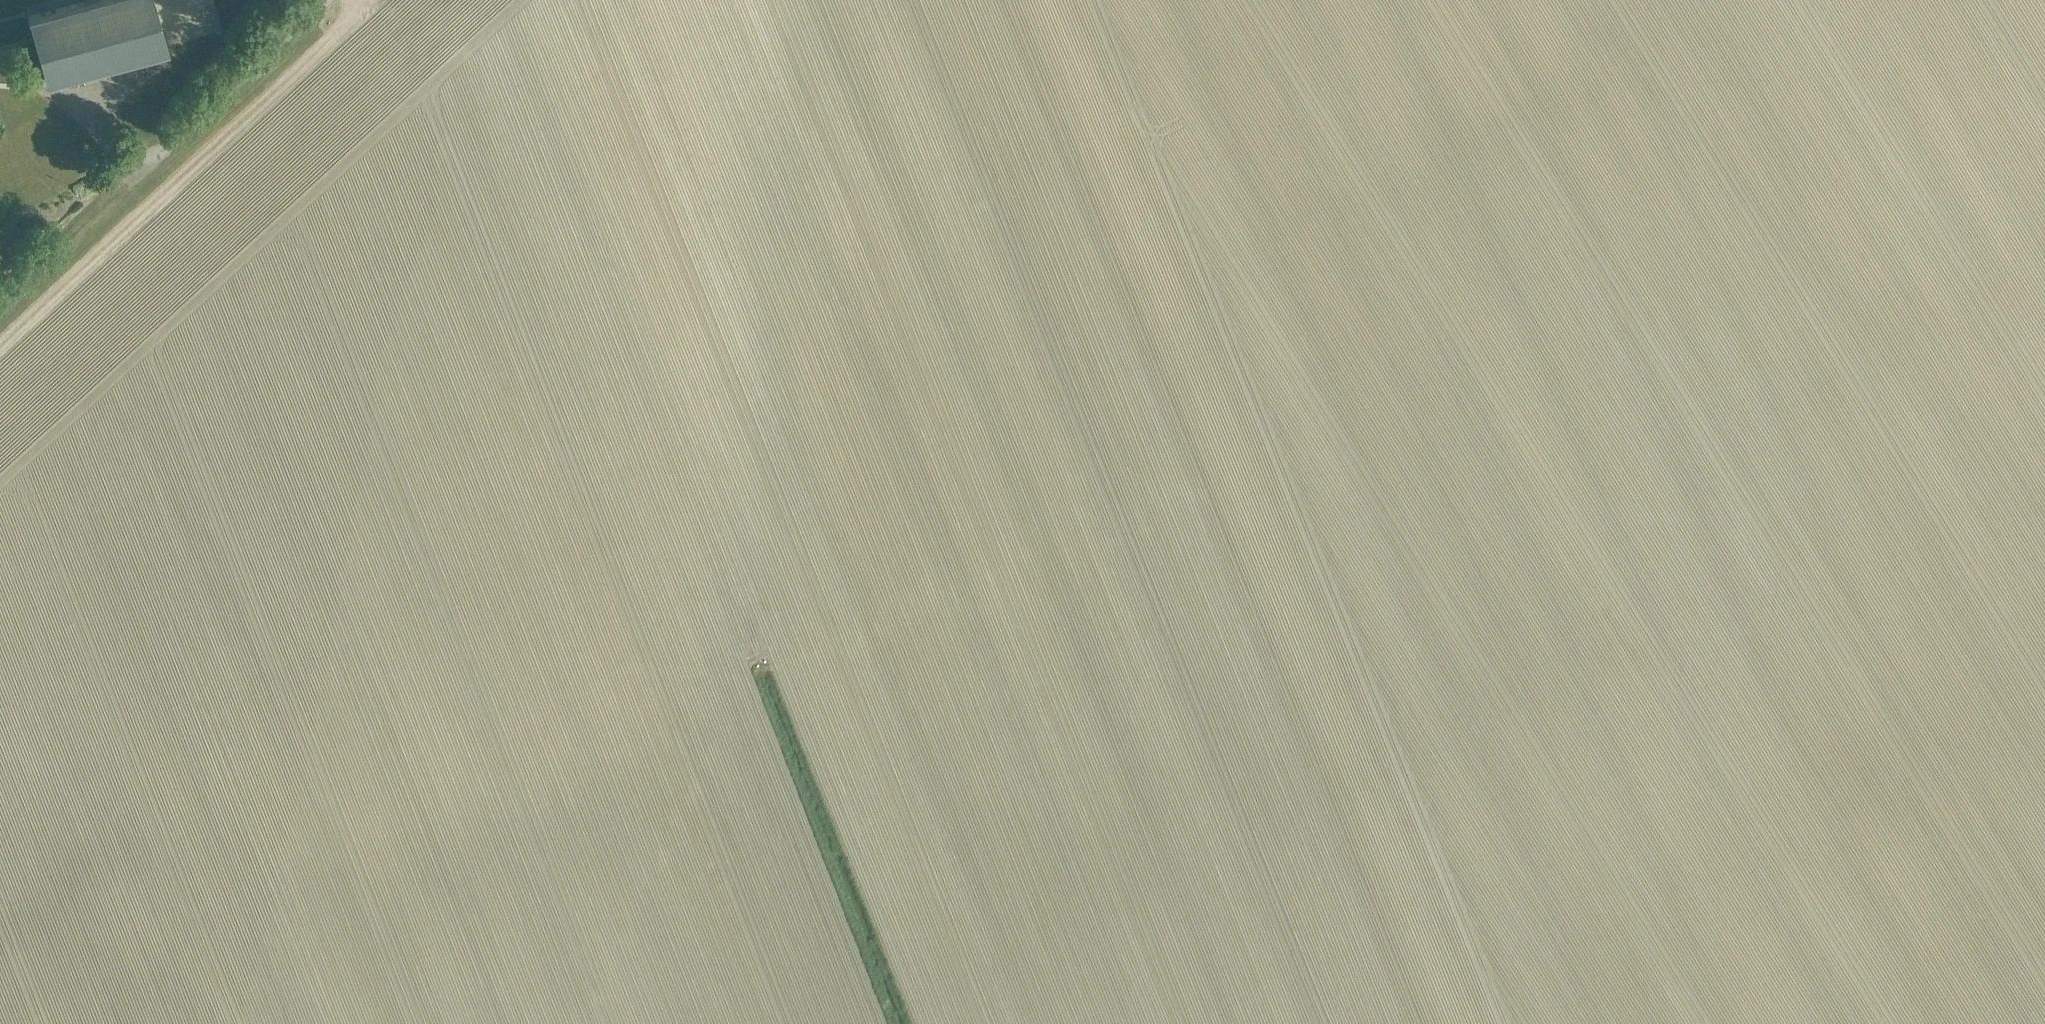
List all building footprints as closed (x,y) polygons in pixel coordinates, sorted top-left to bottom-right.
[(165,48),(152,0),(90,0),(28,17),(45,81),(165,48)]
